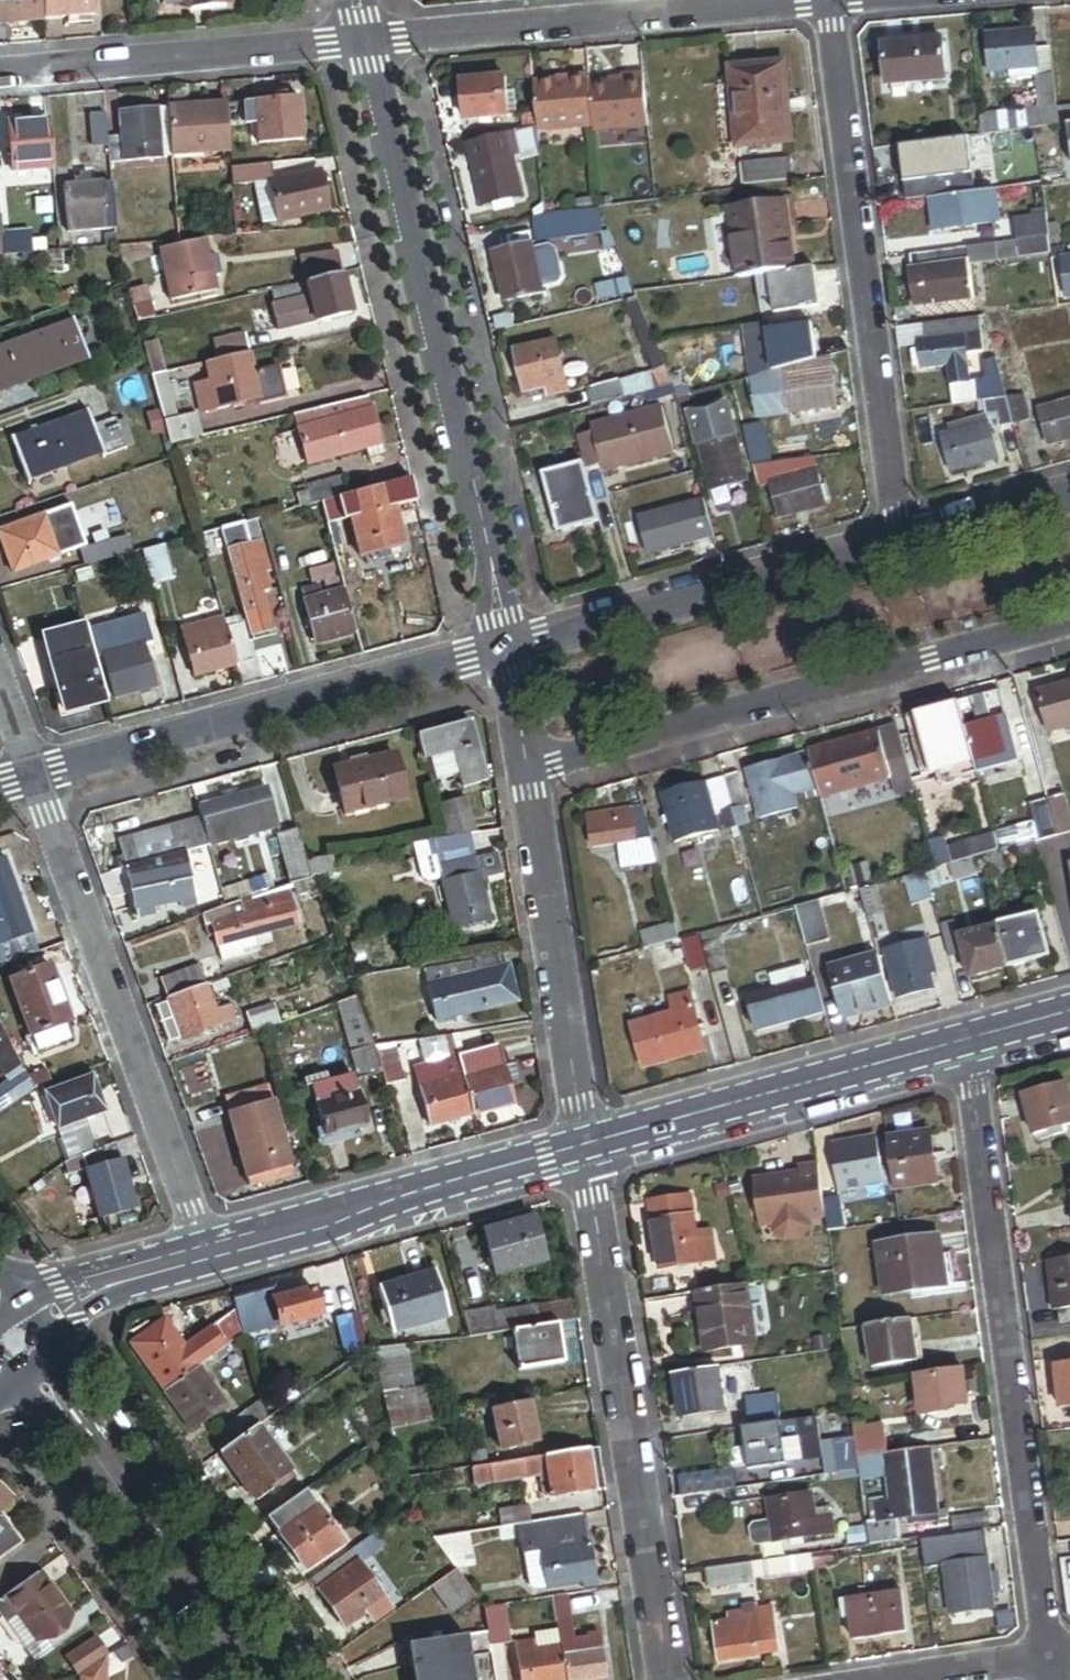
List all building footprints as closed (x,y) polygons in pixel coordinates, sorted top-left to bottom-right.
[(37,0),(0,0),(0,30),(40,25),(37,0)] [(40,25),(57,23),(68,22),(89,19),(87,0),(37,0),(40,25)] [(69,35),(68,22),(57,23),(58,36),(69,35)] [(1037,52),(1035,31),(987,35),(990,71),(1010,70),(1038,67),(1037,52)] [(946,79),(942,38),(884,43),(888,84),(946,79)] [(1055,76),(1052,51),(1037,52),(1038,67),(1010,70),(1011,80),(1039,78),(1055,76)] [(794,143),(784,67),(734,73),(743,149),(794,143)] [(1057,105),(1055,76),(1039,78),(1041,102),(1047,101),(1047,106),(1057,105)] [(594,128),(589,77),(534,82),(537,112),(538,126),(539,133),(594,128)] [(508,91),(507,78),(462,82),(466,120),(484,118),(492,118),(510,116),(508,91)] [(516,91),(508,91),(510,116),(518,116),(516,91)] [(304,141),(299,98),(280,99),(273,100),(253,102),(255,125),(257,146),(304,141)] [(253,102),(241,103),(243,126),(255,125),(253,102)] [(225,105),(169,110),(173,157),(229,152),(225,105)] [(1057,105),(1047,106),(1046,106),(1046,108),(1049,127),(1059,125),(1058,110),(1057,105)] [(986,135),(1049,127),(1046,108),(984,117),(986,135)] [(1058,110),(1059,125),(1067,124),(1069,124),(1069,109),(1058,110)] [(169,110),(157,111),(161,158),(173,157),(169,110)] [(157,111),(121,114),(123,140),(125,162),(161,158),(157,111)] [(538,126),(537,112),(521,114),(523,130),(538,126)] [(108,141),(106,115),(90,117),(93,147),(109,145),(108,141)] [(54,169),(50,120),(23,123),(9,124),(8,124),(12,173),(54,169)] [(539,133),(538,126),(523,130),(509,134),(515,157),(541,151),(539,133)] [(509,134),(469,143),(474,166),(515,157),(509,134)] [(108,141),(109,145),(110,163),(125,162),(123,140),(108,141)] [(524,197),(515,157),(474,166),(483,206),(524,197)] [(749,189),(799,182),(796,162),(746,169),(749,189)] [(328,211),(319,172),(273,182),(271,164),(230,168),(232,187),(254,184),(263,222),(275,219),(276,223),(328,211)] [(960,176),(959,165),(944,167),(945,178),(960,176)] [(74,178),(75,187),(91,186),(89,172),(79,172),(80,178),(74,178)] [(981,173),(972,175),(975,192),(984,191),(981,173)] [(947,196),(975,192),(972,175),(960,176),(945,178),(947,196)] [(69,233),(116,229),(112,184),(91,186),(75,187),(65,188),(69,233)] [(999,222),(995,189),(984,191),(975,192),(947,196),(929,198),(934,231),(999,222)] [(794,269),(800,268),(791,200),(784,201),(794,269)] [(740,276),(768,273),(794,269),(784,201),(731,208),(740,276)] [(609,228),(600,208),(534,218),(537,238),(609,228)] [(720,210),(729,278),(740,276),(731,208),(720,210)] [(1049,237),(1046,214),(1013,218),(1016,241),(1049,237)] [(1051,249),(1049,237),(1016,241),(997,244),(998,252),(993,253),(994,260),(1051,253),(1051,249)] [(6,257),(32,255),(31,243),(3,245),(4,257),(6,257)] [(208,258),(205,243),(162,252),(173,301),(198,295),(215,292),(212,277),(208,258)] [(544,294),(533,244),(494,253),(506,303),(544,294)] [(998,252),(997,244),(969,248),(971,263),(994,260),(993,253),(998,252)] [(969,248),(945,251),(947,266),(971,263),(969,248)] [(947,266),(945,251),(911,255),(913,270),(947,266)] [(32,255),(6,257),(7,268),(22,267),(22,263),(42,261),(44,276),(63,275),(61,252),(32,255)] [(336,252),(298,257),(304,284),(306,283),(342,275),(336,252)] [(216,256),(208,258),(212,277),(220,275),(216,256)] [(975,299),(971,263),(947,266),(913,270),(911,270),(916,307),(975,299)] [(821,307),(816,266),(800,268),(794,269),(768,273),(774,314),(821,307)] [(351,315),(342,275),(306,283),(307,285),(309,297),(315,322),(315,323),(351,315)] [(309,297),(307,285),(273,293),(275,305),(309,297)] [(618,381),(622,398),(674,385),(633,286),(620,290),(653,371),(618,381)] [(147,287),(129,291),(133,308),(151,304),(147,287)] [(54,297),(58,308),(78,301),(74,290),(54,297)] [(215,292),(198,295),(199,301),(216,297),(215,292)] [(277,331),(315,322),(309,297),(275,305),(271,305),(277,331)] [(151,304),(133,308),(137,323),(154,319),(151,304)] [(73,321),(70,322),(71,324),(0,349),(0,392),(84,362),(88,371),(91,370),(73,321)] [(983,351),(980,324),(956,327),(956,323),(922,328),(924,343),(920,343),(921,348),(923,369),(949,366),(951,385),(970,383),(969,378),(978,377),(977,363),(968,364),(967,353),(983,351)] [(924,343),(922,328),(896,331),(898,351),(921,348),(920,343),(924,343)] [(218,361),(248,354),(244,336),(214,343),(218,361)] [(516,349),(525,389),(547,384),(549,392),(567,388),(556,339),(516,349)] [(157,340),(144,343),(152,376),(165,373),(157,340)] [(254,375),(249,354),(248,354),(218,361),(205,364),(210,384),(215,411),(260,401),(254,375)] [(838,407),(831,356),(784,369),(789,413),(838,407)] [(1006,396),(996,356),(982,360),(988,381),(976,382),(977,389),(951,393),(952,395),(946,396),(946,399),(939,399),(940,407),(979,402),(1006,398),(1006,396)] [(278,369),(254,375),(260,401),(261,405),(284,400),(278,369)] [(165,373),(152,376),(163,422),(176,419),(165,373)] [(591,407),(622,398),(618,381),(617,379),(586,387),(591,407)] [(688,381),(674,385),(677,397),(691,394),(688,381)] [(200,414),(215,411),(210,384),(194,388),(200,414)] [(547,384),(525,389),(527,397),(549,392),(547,384)] [(764,385),(732,389),(736,406),(750,403),(766,401),(764,385)] [(1029,417),(1023,391),(1006,396),(1006,398),(1013,421),(1029,417)] [(749,481),(726,395),(689,405),(712,491),(749,481)] [(380,446),(367,398),(321,410),(333,458),(364,450),(380,446)] [(1013,421),(1006,398),(979,402),(980,412),(986,410),(986,417),(997,416),(999,428),(1013,426),(1013,421)] [(1039,410),(1049,445),(1069,439),(1069,401),(1039,410)] [(758,430),(750,403),(736,406),(753,466),(765,464),(755,430),(758,430)] [(97,427),(91,409),(87,411),(88,413),(14,440),(13,438),(11,438),(29,487),(31,487),(29,480),(103,453),(105,460),(108,458),(107,456),(97,427)] [(676,456),(664,409),(593,427),(595,434),(578,439),(585,464),(587,473),(604,469),(606,474),(676,456)] [(321,410),(293,417),(306,465),(333,458),(321,410)] [(195,414),(187,416),(193,439),(200,437),(195,414)] [(187,416),(176,419),(163,422),(169,445),(193,439),(187,416)] [(988,424),(986,417),(961,424),(963,430),(988,424)] [(120,418),(97,427),(107,456),(131,447),(120,418)] [(997,459),(988,424),(963,430),(952,433),(941,436),(951,472),(997,459)] [(963,430),(961,424),(950,426),(952,433),(963,430)] [(380,446),(364,450),(367,461),(383,456),(380,446)] [(827,506),(814,458),(765,464),(753,466),(758,486),(770,483),(780,518),(827,506)] [(587,473),(585,464),(545,474),(560,531),(600,521),(587,473)] [(303,486),(308,506),(321,503),(347,496),(342,476),(303,486)] [(347,496),(321,503),(328,531),(352,525),(350,518),(389,508),(386,495),(395,492),(393,485),(347,496)] [(706,505),(713,531),(730,526),(723,500),(706,505)] [(706,502),(639,520),(650,559),(716,542),(716,541),(713,531),(706,505),(706,502)] [(393,507),(389,508),(350,518),(352,525),(361,559),(378,554),(384,553),(404,548),(393,507)] [(60,556),(45,515),(3,530),(10,549),(5,551),(12,573),(60,556)] [(255,521),(221,530),(227,552),(249,546),(261,543),(255,521)] [(0,531),(0,539),(5,551),(10,549),(3,530),(0,531)] [(79,550),(83,567),(133,554),(128,537),(79,550)] [(261,543),(249,546),(257,575),(265,573),(269,572),(261,543)] [(164,545),(142,552),(152,587),(174,581),(164,545)] [(257,575),(249,546),(227,552),(243,611),(265,605),(262,593),(257,575)] [(332,566),(308,572),(311,585),(323,581),(327,596),(340,592),(332,566)] [(265,573),(257,575),(262,593),(270,591),(265,573)] [(304,602),(322,597),(319,587),(302,592),(304,602)] [(316,645),(356,634),(344,591),(340,592),(327,596),(322,597),(304,602),(316,645)] [(265,605),(243,611),(250,637),(272,631),(265,605)] [(240,617),(224,621),(226,630),(237,667),(253,663),(240,617)] [(223,619),(209,623),(212,634),(226,630),(224,621),(223,619)] [(98,623),(85,626),(91,649),(100,680),(109,678),(103,657),(107,656),(98,623)] [(184,641),(212,634),(209,623),(182,631),(184,641)] [(43,637),(49,660),(91,649),(85,626),(43,637)] [(237,667),(226,630),(212,634),(184,641),(195,678),(237,667)] [(127,651),(144,646),(139,631),(123,635),(127,651)] [(171,659),(165,636),(153,640),(159,662),(171,659)] [(155,689),(144,646),(127,651),(107,656),(103,657),(109,678),(115,700),(155,689)] [(64,714),(106,703),(100,680),(91,649),(49,660),(64,714)] [(583,675),(572,678),(576,689),(586,686),(583,675)] [(1040,693),(1050,732),(1069,727),(1069,685),(1040,693)] [(1002,695),(1008,719),(1022,715),(1015,691),(1002,695)] [(980,727),(1008,719),(1002,695),(974,702),(980,727)] [(974,702),(961,705),(968,730),(980,727),(974,702)] [(961,705),(960,703),(948,707),(963,767),(976,763),(968,730),(961,705)] [(963,767),(948,707),(947,707),(908,717),(924,777),(963,767)] [(976,763),(979,774),(1020,763),(1008,719),(980,727),(968,730),(976,763)] [(480,731),(477,721),(470,722),(473,733),(480,731)] [(473,733),(470,722),(417,737),(430,784),(459,776),(463,790),(487,783),(473,733)] [(891,770),(881,734),(833,746),(843,783),(891,770)] [(833,746),(809,753),(810,756),(819,789),(843,783),(833,746)] [(394,752),(334,769),(346,812),(406,795),(394,752)] [(819,789),(810,756),(785,762),(794,796),(819,789)] [(797,809),(794,796),(785,762),(749,772),(762,819),(797,809)] [(743,773),(725,778),(734,811),(745,808),(752,806),(743,773)] [(734,811),(725,778),(706,783),(715,817),(723,815),(734,811)] [(715,817),(706,783),(664,795),(677,843),(719,832),(715,817)] [(915,789),(900,793),(910,827),(924,823),(915,789)] [(223,804),(199,810),(201,820),(208,847),(277,828),(267,792),(238,800),(223,804)] [(221,797),(223,804),(238,800),(236,793),(221,797)] [(1050,801),(1060,837),(1069,834),(1069,813),(1065,796),(1050,801)] [(464,798),(437,806),(446,839),(457,837),(470,835),(474,834),(464,798)] [(1060,837),(1050,801),(1031,806),(1036,822),(1041,842),(1060,837)] [(643,808),(632,810),(638,842),(617,846),(621,872),(659,866),(643,808)] [(745,808),(734,811),(738,827),(749,824),(745,808)] [(632,810),(588,817),(594,849),(617,846),(638,842),(632,810)] [(738,827),(734,811),(723,815),(727,830),(738,827)] [(208,847),(201,820),(120,842),(125,860),(127,869),(185,853),(208,847)] [(1041,842),(1036,822),(995,833),(1001,853),(1018,849),(1037,843),(1041,842)] [(307,861),(299,832),(279,837),(292,886),(313,878),(307,861)] [(947,837),(930,842),(937,871),(949,868),(966,863),(981,859),(1001,853),(995,833),(949,845),(947,837)] [(443,884),(450,882),(448,872),(453,871),(452,865),(475,859),(470,835),(457,837),(459,853),(437,856),(443,884)] [(459,853),(457,837),(446,839),(430,841),(432,857),(437,856),(459,853)] [(1037,843),(1018,849),(1027,879),(1046,874),(1037,843)] [(197,895),(185,853),(127,869),(139,911),(155,907),(183,899),(197,895)] [(981,859),(984,872),(1005,867),(1001,853),(981,859)] [(497,854),(475,859),(479,875),(480,881),(502,876),(497,854)] [(331,857),(307,861),(313,878),(314,881),(337,873),(331,857)] [(452,865),(453,871),(455,881),(479,875),(475,859),(452,865)] [(984,872),(981,859),(966,863),(970,876),(984,872)] [(2,923),(24,915),(4,860),(0,861),(0,916),(2,923)] [(119,862),(121,870),(127,869),(125,860),(119,862)] [(949,868),(952,881),(970,876),(966,863),(949,868)] [(927,873),(903,880),(911,908),(935,902),(927,873)] [(455,881),(450,882),(443,884),(455,931),(490,923),(480,881),(479,875),(455,881)] [(292,886),(291,886),(295,899),(317,891),(314,881),(313,878),(292,886)] [(241,906),(267,899),(270,909),(276,931),(298,925),(288,887),(201,919),(208,938),(215,937),(212,925),(244,917),(241,906)] [(882,910),(876,887),(861,891),(868,919),(877,917),(876,912),(882,910)] [(199,903),(197,895),(183,899),(185,907),(199,903)] [(244,917),(270,909),(267,899),(241,906),(244,917)] [(823,901),(797,908),(808,950),(834,943),(823,901)] [(155,907),(139,911),(141,919),(157,914),(155,907)] [(276,931),(270,909),(244,917),(212,925),(215,937),(218,947),(269,933),(276,931)] [(877,917),(868,919),(877,949),(892,945),(882,910),(876,912),(877,917)] [(1041,913),(999,925),(999,927),(1011,969),(1053,957),(1041,913)] [(24,915),(2,923),(10,943),(32,935),(24,915)] [(0,916),(0,947),(10,943),(2,923),(0,916)] [(740,923),(701,934),(708,960),(712,975),(730,970),(723,944),(744,938),(740,923)] [(675,924),(639,933),(643,950),(667,943),(679,940),(675,924)] [(956,926),(943,930),(951,959),(964,955),(960,938),(956,926)] [(999,927),(960,938),(964,955),(971,980),(1011,969),(999,927)] [(269,933),(218,947),(222,963),(259,953),(257,947),(272,943),(269,933)] [(679,940),(667,943),(671,957),(687,952),(691,964),(708,960),(701,934),(679,940)] [(38,953),(32,935),(10,943),(0,947),(0,967),(38,953)] [(928,941),(886,953),(899,1000),(935,990),(930,975),(937,973),(928,941)] [(891,1002),(879,957),(835,969),(847,1014),(891,1002)] [(500,970),(498,959),(473,963),(476,976),(500,970)] [(473,963),(425,971),(429,987),(476,976),(473,963)] [(512,967),(500,970),(476,976),(484,1011),(521,1002),(512,967)] [(167,999),(204,986),(198,968),(161,981),(167,999)] [(49,969),(7,984),(27,1040),(30,1039),(64,1027),(69,1025),(49,969)] [(476,976),(429,987),(437,1023),(484,1011),(476,976)] [(826,1016),(818,983),(790,990),(798,1023),(826,1016)] [(214,1013),(204,986),(167,999),(168,1002),(182,1040),(219,1027),(214,1013)] [(798,1023),(790,990),(749,1001),(758,1033),(798,1023)] [(674,1015),(653,1020),(665,1064),(706,1052),(690,994),(669,1000),(674,1015)] [(367,1030),(355,998),(334,1006),(353,1053),(374,1048),(367,1030)] [(168,1002),(153,1008),(167,1045),(182,1040),(168,1002)] [(244,1016),(251,1035),(279,1025),(272,1006),(244,1016)] [(355,1082),(381,1075),(374,1048),(353,1053),(334,1006),(355,1082)] [(229,1008),(214,1013),(219,1027),(233,1022),(229,1008)] [(665,1064),(653,1020),(632,1026),(644,1070),(665,1064)] [(3,1077),(21,1064),(0,1024),(0,1073),(3,1077)] [(30,1039),(35,1054),(70,1042),(64,1027),(30,1039)] [(384,1028),(367,1030),(374,1048),(390,1046),(384,1028)] [(415,1070),(421,1091),(463,1079),(457,1058),(451,1036),(441,1038),(447,1061),(415,1070)] [(390,1046),(374,1048),(381,1075),(385,1088),(404,1083),(398,1045),(390,1046)] [(498,1047),(457,1058),(463,1079),(463,1080),(504,1069),(498,1047)] [(520,1086),(515,1066),(504,1069),(509,1089),(520,1086)] [(463,1080),(473,1116),(514,1105),(509,1089),(504,1069),(463,1080)] [(43,1087),(46,1096),(91,1079),(88,1070),(45,1086),(43,1087)] [(0,1090),(0,1114),(34,1090),(29,1080),(25,1072),(0,1090)] [(311,1086),(316,1105),(357,1094),(352,1075),(327,1082),(325,1075),(303,1081),(305,1088),(311,1086)] [(41,1076),(29,1080),(34,1090),(43,1087),(45,1086),(41,1076)] [(91,1079),(46,1096),(58,1130),(85,1120),(104,1113),(91,1079)] [(463,1080),(463,1079),(421,1091),(431,1128),(473,1116),(463,1080)] [(1025,1096),(1036,1137),(1069,1128),(1069,1086),(1069,1085),(1025,1096)] [(236,1138),(280,1126),(269,1086),(225,1098),(236,1138)] [(357,1094),(316,1105),(323,1130),(325,1140),(351,1133),(367,1129),(357,1094)] [(97,1151),(85,1120),(58,1130),(70,1161),(81,1157),(97,1151)] [(291,1167),(280,1126),(236,1138),(247,1179),(291,1167)] [(352,1139),(351,1133),(325,1140),(323,1130),(315,1132),(320,1148),(352,1139)] [(932,1131),(887,1137),(894,1189),(939,1183),(932,1131)] [(840,1189),(886,1180),(878,1138),(832,1147),(840,1189)] [(122,1163),(115,1145),(97,1151),(81,1157),(87,1172),(122,1163)] [(134,1209),(122,1163),(87,1172),(99,1219),(134,1209)] [(827,1218),(820,1166),(801,1169),(801,1174),(755,1180),(761,1227),(774,1225),(776,1233),(785,1240),(804,1238),(811,1228),(810,1220),(827,1218)] [(652,1223),(694,1216),(691,1197),(649,1203),(652,1223)] [(697,1234),(694,1216),(652,1223),(660,1270),(702,1264),(697,1234)] [(533,1220),(484,1233),(496,1277),(545,1263),(533,1220)] [(697,1234),(702,1264),(717,1261),(713,1232),(697,1234)] [(938,1238),(877,1247),(884,1296),(921,1291),(923,1299),(953,1294),(947,1253),(940,1254),(938,1238)] [(1049,1262),(1056,1313),(1061,1312),(1069,1311),(1069,1260),(1049,1262)] [(435,1274),(379,1289),(391,1332),(447,1316),(435,1274)] [(744,1286),(694,1294),(704,1356),(755,1347),(744,1286)] [(242,1336),(280,1326),(274,1301),(270,1290),(233,1300),(235,1310),(242,1336)] [(274,1301),(280,1326),(321,1315),(314,1290),(274,1301)] [(579,1321),(576,1302),(535,1309),(538,1328),(557,1325),(579,1321)] [(503,1309),(465,1315),(468,1339),(507,1333),(504,1314),(503,1309)] [(535,1309),(504,1314),(507,1333),(513,1332),(538,1328),(535,1309)] [(235,1310),(184,1346),(199,1368),(225,1349),(243,1337),(242,1336),(235,1310)] [(1061,1312),(1063,1328),(1069,1327),(1069,1311),(1061,1312)] [(129,1345),(163,1393),(199,1368),(184,1346),(165,1320),(129,1345)] [(358,1320),(333,1326),(341,1356),(366,1349),(358,1320)] [(921,1363),(915,1321),(864,1328),(870,1370),(921,1363)] [(557,1325),(538,1328),(513,1332),(514,1335),(519,1370),(563,1363),(557,1325)] [(514,1335),(499,1337),(504,1372),(519,1370),(514,1335)] [(199,1368),(203,1374),(229,1356),(225,1349),(199,1368)] [(406,1349),(371,1354),(389,1421),(429,1415),(425,1387),(412,1389),(406,1349)] [(1057,1367),(1062,1409),(1069,1408),(1069,1366),(1057,1367)] [(199,1368),(163,1393),(193,1435),(228,1410),(203,1374),(199,1368)] [(717,1369),(676,1375),(683,1417),(723,1411),(717,1369)] [(967,1399),(963,1371),(917,1377),(922,1412),(929,1417),(939,1416),(945,1409),(944,1403),(967,1399)] [(748,1428),(779,1424),(775,1396),(745,1401),(748,1428)] [(265,1422),(278,1413),(273,1397),(260,1401),(260,1403),(265,1422)] [(537,1441),(530,1398),(494,1404),(501,1446),(537,1441)] [(257,1428),(265,1422),(260,1403),(218,1433),(229,1448),(257,1428)] [(429,1415),(389,1421),(391,1431),(430,1422),(429,1415)] [(805,1462),(800,1421),(779,1424),(748,1428),(743,1429),(749,1470),(805,1462)] [(882,1427),(854,1431),(857,1455),(858,1459),(886,1455),(882,1427)] [(291,1476),(257,1428),(229,1448),(220,1454),(253,1500),(274,1485),(275,1487),(291,1476)] [(605,1491),(599,1449),(588,1451),(595,1492),(605,1491)] [(934,1473),(931,1449),(886,1455),(889,1479),(934,1473)] [(595,1492),(588,1451),(545,1458),(551,1499),(595,1492)] [(858,1459),(857,1455),(830,1459),(832,1475),(860,1471),(858,1459)] [(860,1471),(861,1483),(889,1479),(886,1455),(858,1459),(860,1471)] [(545,1458),(523,1461),(526,1478),(538,1477),(541,1497),(548,1500),(551,1499),(545,1458)] [(523,1461),(490,1466),(493,1483),(526,1478),(523,1461)] [(490,1466),(469,1470),(472,1487),(493,1483),(490,1466)] [(730,1470),(680,1473),(682,1493),(731,1490),(730,1470)] [(940,1515),(934,1473),(889,1479),(893,1505),(895,1521),(940,1515)] [(1,1510),(12,1498),(0,1488),(0,1512),(1,1510)] [(316,1507),(305,1492),(266,1520),(277,1535),(316,1507)] [(820,1538),(817,1521),(816,1511),(813,1497),(768,1503),(771,1521),(775,1545),(820,1538)] [(868,1501),(871,1524),(880,1523),(878,1507),(885,1506),(884,1499),(868,1501)] [(895,1521),(893,1505),(885,1506),(878,1507),(880,1523),(895,1521)] [(342,1544),(316,1507),(277,1535),(303,1571),(325,1556),(342,1544)] [(528,1507),(497,1512),(499,1529),(518,1526),(531,1524),(528,1507)] [(831,1509),(816,1511),(817,1521),(833,1519),(831,1509)] [(1,1510),(0,1512),(0,1561),(25,1543),(1,1510)] [(985,1515),(951,1520),(953,1535),(987,1531),(985,1515)] [(584,1516),(537,1523),(539,1538),(570,1534),(571,1540),(576,1539),(577,1547),(589,1545),(584,1516)] [(833,1519),(817,1521),(820,1538),(835,1536),(833,1519)] [(757,1548),(775,1545),(771,1521),(753,1524),(748,1530),(750,1543),(757,1548)] [(871,1524),(867,1525),(870,1547),(898,1543),(895,1521),(880,1523),(871,1524)] [(533,1591),(547,1589),(542,1552),(539,1538),(537,1523),(531,1524),(518,1526),(528,1587),(533,1591)] [(330,1567),(338,1579),(359,1564),(384,1546),(376,1534),(332,1566),(330,1567)] [(468,1534),(434,1540),(455,1570),(474,1567),(468,1534)] [(570,1534),(539,1538),(542,1552),(577,1547),(576,1539),(571,1540),(570,1534)] [(927,1569),(940,1567),(939,1555),(958,1553),(958,1548),(967,1547),(965,1536),(950,1538),(952,1547),(937,1549),(935,1539),(923,1541),(927,1569)] [(594,1582),(589,1545),(577,1547),(542,1552),(547,1589),(594,1582)] [(945,1566),(980,1562),(979,1550),(967,1552),(967,1547),(958,1548),(958,1553),(939,1555),(940,1567),(945,1566)] [(813,1555),(750,1564),(752,1581),(815,1573),(813,1555)] [(325,1556),(303,1571),(310,1581),(330,1567),(332,1566),(325,1556)] [(989,1561),(980,1562),(945,1566),(951,1616),(996,1611),(989,1561)] [(359,1564),(338,1579),(318,1592),(344,1628),(368,1611),(384,1599),(359,1564)] [(752,1581),(750,1564),(737,1565),(740,1589),(753,1587),(752,1581)] [(737,1565),(706,1570),(709,1593),(740,1589),(737,1565)] [(330,1567),(310,1581),(318,1592),(338,1579),(330,1567)] [(431,1588),(451,1616),(476,1599),(456,1570),(431,1588)] [(70,1621),(38,1575),(7,1596),(39,1642),(70,1621)] [(776,1583),(764,1585),(766,1597),(778,1595),(776,1583)] [(849,1601),(852,1620),(855,1642),(907,1633),(900,1593),(849,1601)] [(7,1596),(0,1602),(0,1607),(30,1649),(39,1642),(7,1596)] [(576,1641),(569,1597),(552,1599),(557,1631),(560,1645),(590,1640),(591,1645),(599,1643),(598,1632),(584,1634),(585,1639),(576,1641)] [(384,1599),(368,1611),(378,1626),(395,1614),(384,1599)] [(846,1621),(852,1620),(849,1601),(843,1602),(846,1621)] [(756,1615),(755,1610),(755,1606),(742,1608),(743,1612),(744,1617),(756,1615)] [(503,1607),(483,1610),(487,1634),(489,1647),(509,1643),(503,1607)] [(779,1653),(772,1608),(755,1610),(756,1615),(744,1617),(743,1612),(738,1613),(739,1620),(714,1624),(720,1663),(779,1653)] [(562,1658),(560,1645),(557,1631),(534,1634),(535,1640),(515,1643),(521,1679),(565,1679),(562,1658)] [(4,1632),(0,1636),(0,1679),(9,1679),(22,1667),(31,1658),(4,1632)] [(487,1634),(466,1637),(469,1657),(473,1679),(494,1679),(489,1647),(487,1634)] [(469,1657),(466,1637),(409,1646),(412,1666),(469,1657)] [(590,1640),(560,1645),(562,1658),(601,1652),(599,1643),(591,1645),(590,1640)] [(79,1676),(108,1657),(96,1641),(68,1660),(79,1676)] [(565,1679),(598,1679),(605,1679),(601,1652),(562,1658),(565,1679)] [(469,1657),(412,1666),(414,1679),(473,1679),(469,1657)] [(22,1667),(9,1679),(19,1679),(27,1672),(22,1667)]
